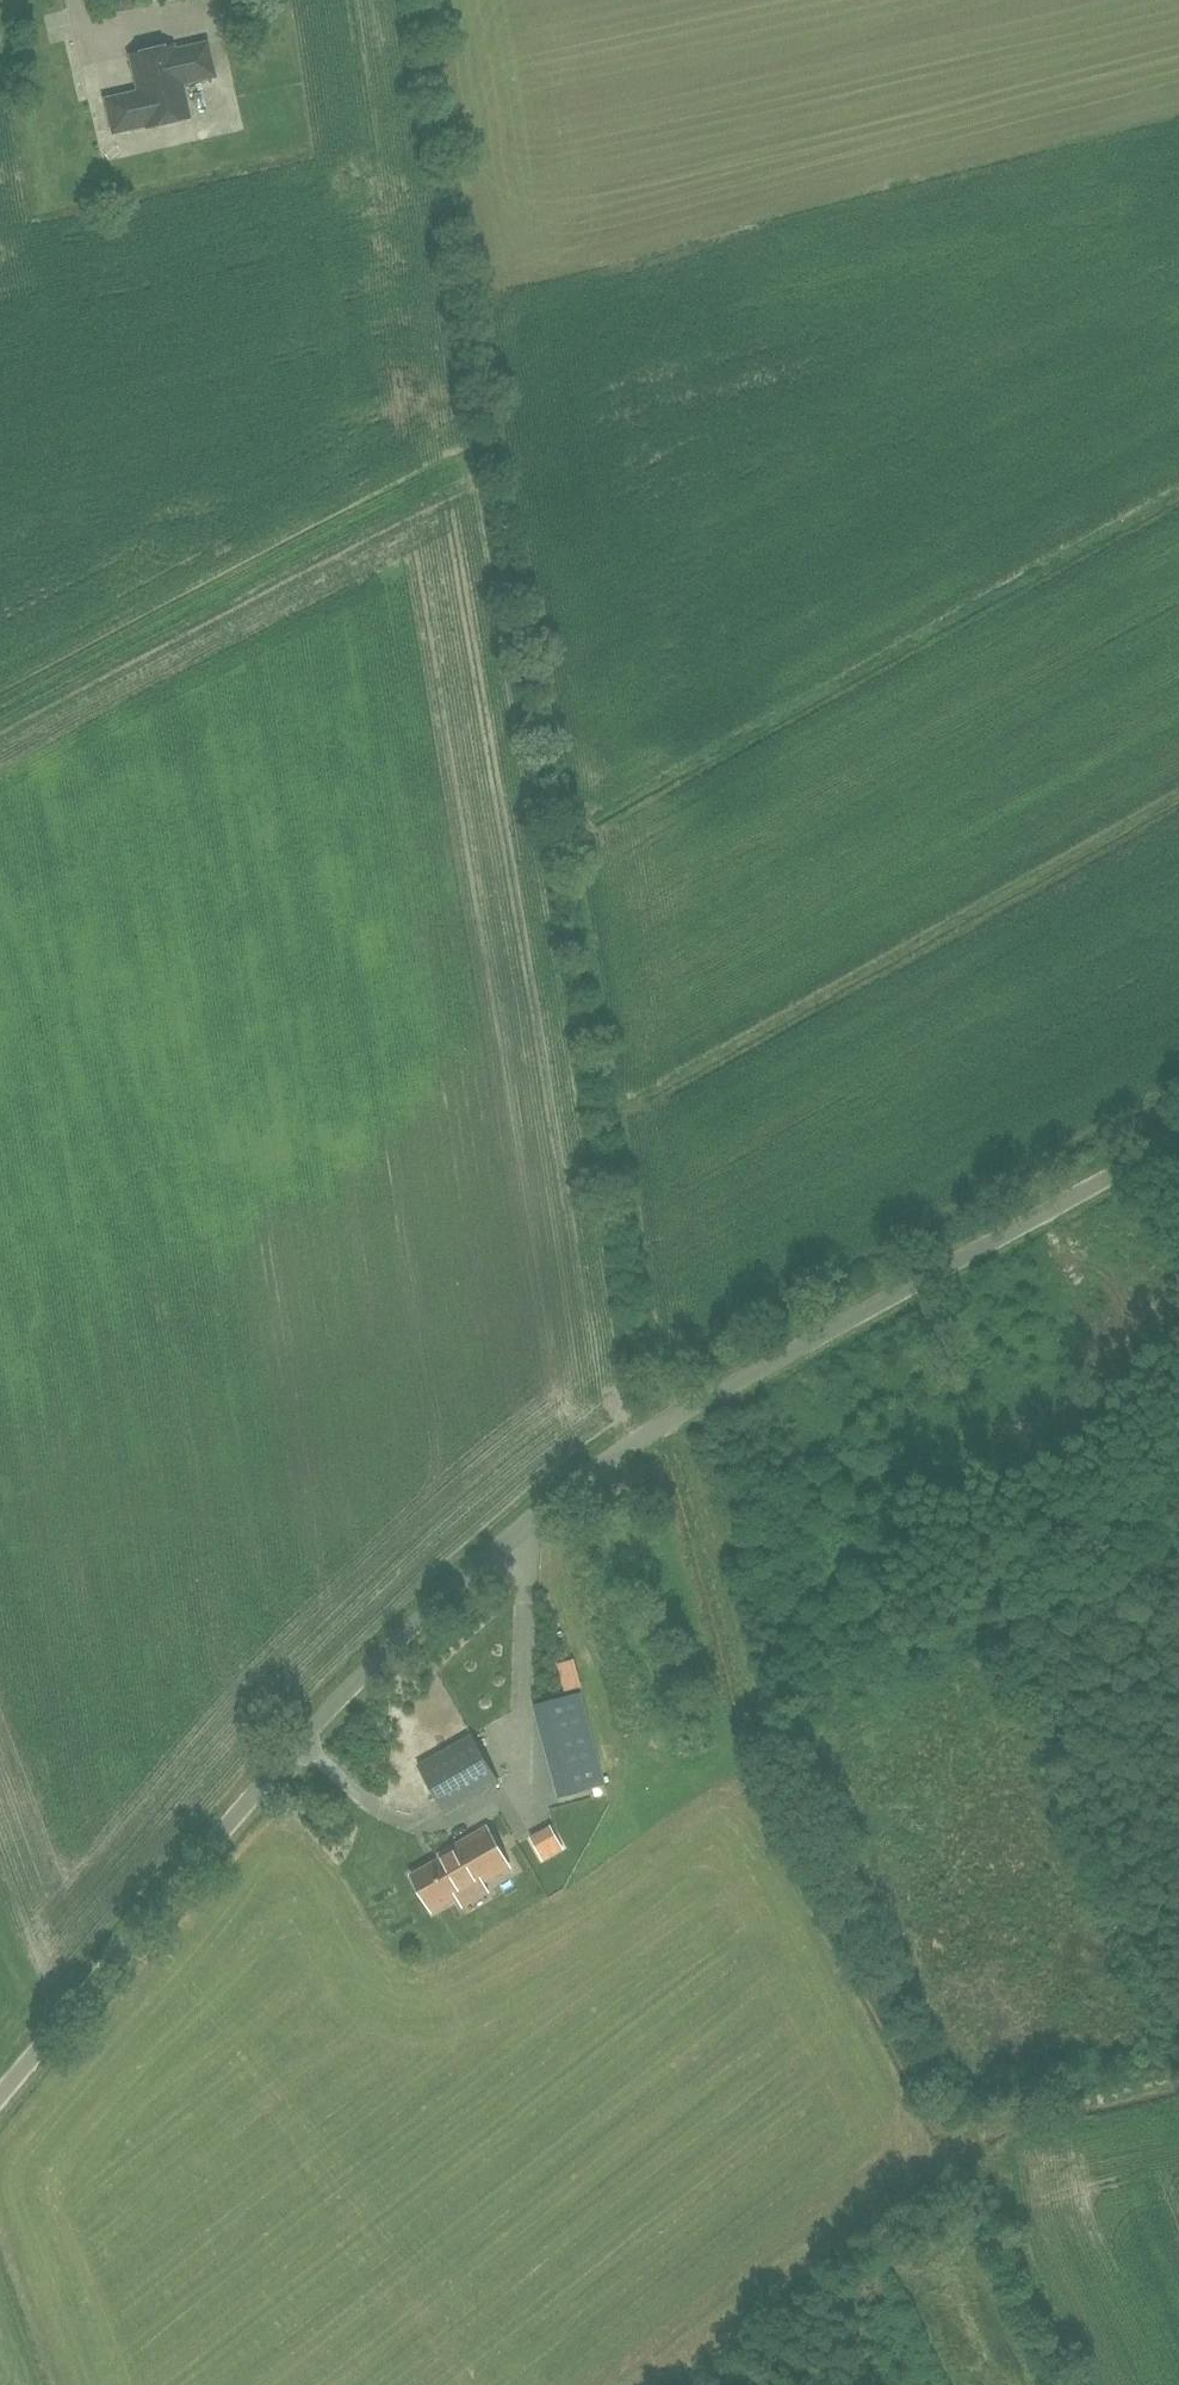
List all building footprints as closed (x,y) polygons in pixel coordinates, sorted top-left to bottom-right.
[(172,47),(130,56),(138,93),(105,100),(112,133),(145,125),(146,128),(188,119),(180,84),(213,77),(206,44),(173,52),(172,47)] [(570,1691),(587,1687),(580,1658),(563,1663),(570,1691)] [(560,1798),(607,1785),(581,1691),(533,1704),(560,1798)] [(446,1813),(500,1784),(473,1735),(419,1765),(446,1813)] [(433,1911),(484,1882),(509,1868),(486,1827),(438,1854),(441,1859),(412,1875),(433,1911)]
